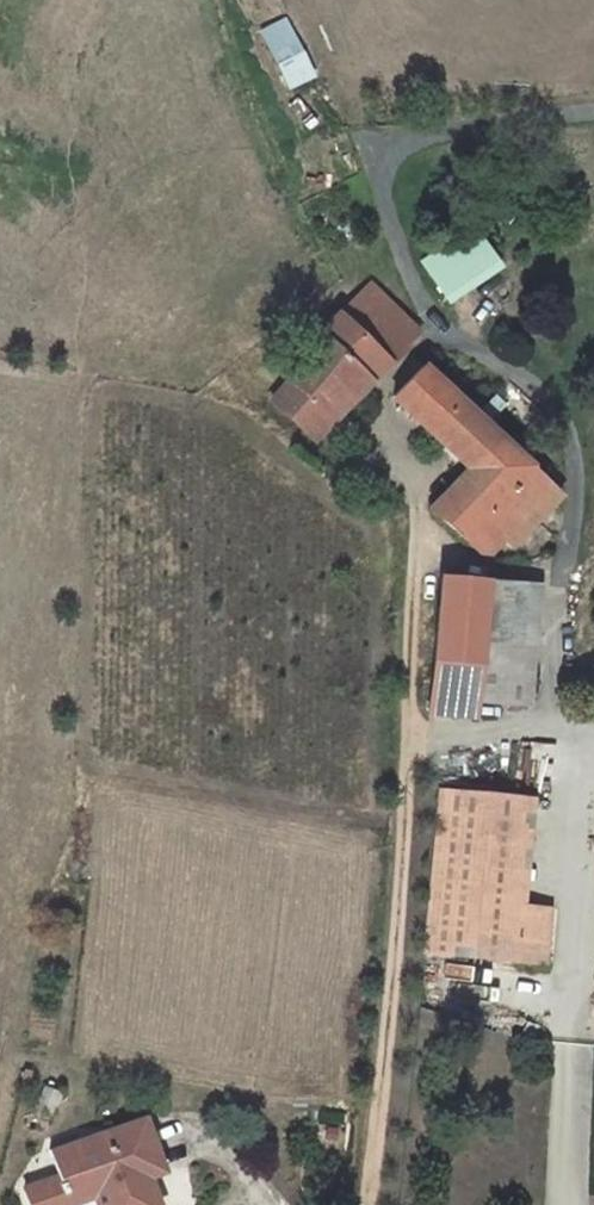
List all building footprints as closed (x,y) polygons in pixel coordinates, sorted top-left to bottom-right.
[(302,50),(287,22),(263,34),(277,63),(302,50)] [(312,73),(302,50),(277,63),(288,84),(312,73)] [(422,259),(443,301),(504,272),(482,229),(422,259)] [(369,371),(377,379),(392,363),(405,348),(355,300),(342,313),(320,333),(306,358),(287,386),(324,419),(369,371)] [(503,541),(552,487),(509,448),(514,443),(509,437),(504,442),(423,366),(394,397),(470,469),(453,486),(483,514),(475,522),(500,545),(503,541)] [(377,379),(369,371),(324,419),(287,386),(272,401),(316,441),(377,379)] [(483,514),(453,486),(431,509),(486,560),(500,545),(475,522),(483,514)] [(561,495),(552,487),(503,541),(512,549),(561,495)] [(529,706),(539,586),(442,576),(435,660),(480,663),(477,701),(529,706)] [(480,663),(435,660),(431,715),(476,718),(477,701),(480,663)] [(518,911),(529,799),(441,791),(426,955),(494,961),(499,910),(518,911)] [(518,911),(499,910),(494,961),(538,964),(544,913),(518,911)] [(547,965),(552,914),(544,913),(538,964),(547,965)] [(60,1093),(45,1087),(35,1110),(49,1116),(60,1093)] [(145,1121),(51,1154),(70,1204),(96,1195),(92,1184),(118,1175),(122,1185),(163,1171),(145,1121)] [(118,1175),(92,1184),(96,1195),(122,1185),(118,1175)]
